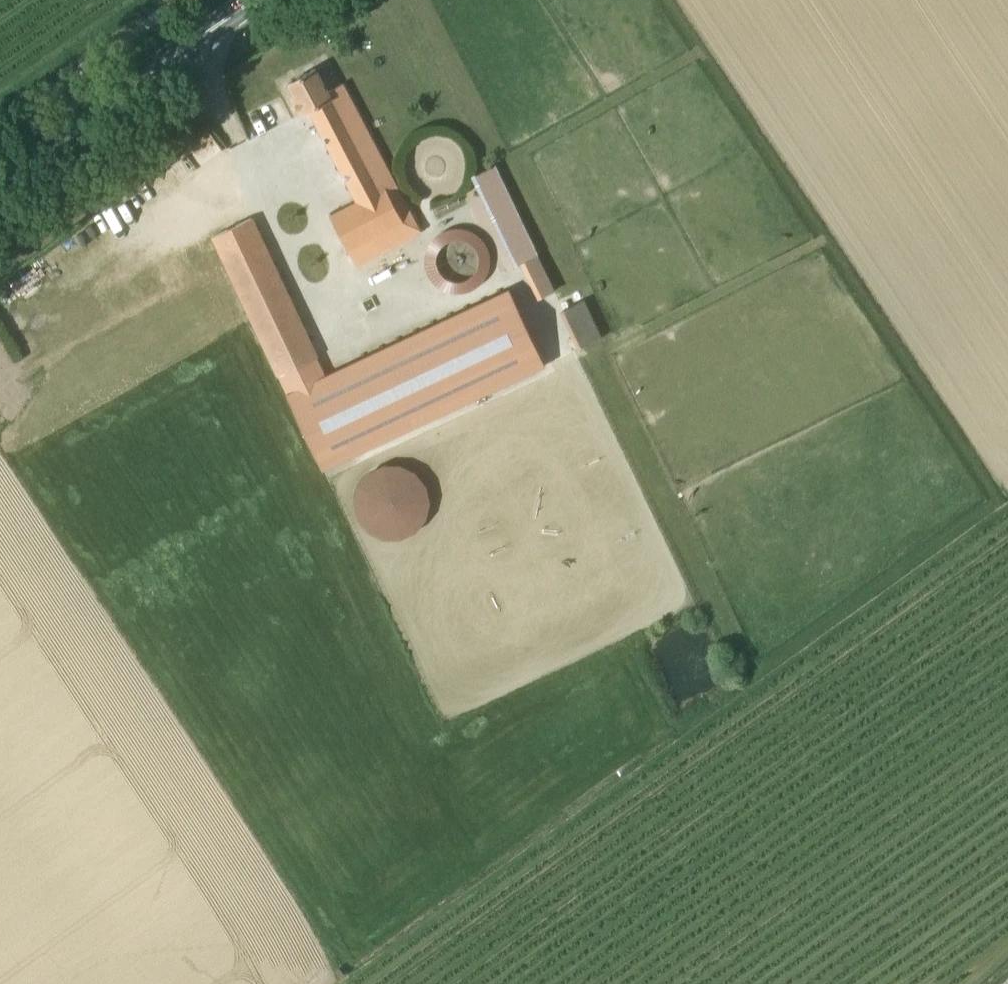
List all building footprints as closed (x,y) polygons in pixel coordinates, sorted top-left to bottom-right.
[(301,113),(310,109),(358,201),(331,215),(330,212),(328,213),(353,264),(353,263),(418,231),(403,200),(394,204),(386,186),(394,182),(343,83),(328,91),(316,68),(289,82),(296,95),(292,97),(301,113)] [(131,175),(141,190),(180,164),(170,149),(131,175)] [(537,296),(552,289),(495,163),(470,174),(511,265),(521,260),(537,296)] [(211,233),(322,467),(540,370),(505,292),(321,374),(250,215),(211,233)] [(576,346),(599,337),(583,297),(560,306),(576,346)] [(375,457),(346,518),(404,545),(433,485),(375,457)]
